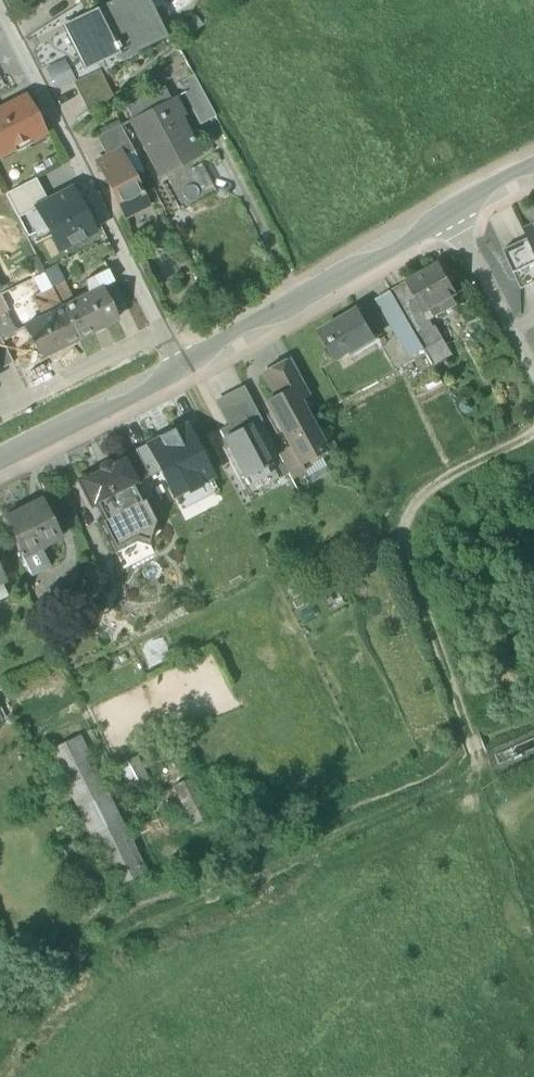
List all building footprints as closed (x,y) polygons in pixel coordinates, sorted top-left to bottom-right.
[(94,11),(97,18),(65,34),(72,48),(78,46),(87,64),(112,52),(113,53),(116,51),(115,47),(128,41),(134,54),(164,39),(163,37),(158,39),(147,14),(151,12),(146,0),(117,0),(94,11)] [(194,18),(177,31),(184,40),(201,27),(194,18)] [(98,72),(72,85),(87,117),(110,98),(98,72)] [(193,76),(177,86),(198,127),(215,118),(193,76)] [(124,109),(130,121),(167,102),(162,90),(124,109)] [(167,102),(130,121),(159,178),(177,169),(175,164),(194,154),(173,114),(177,112),(171,100),(167,102)] [(23,101),(0,113),(0,156),(10,151),(16,153),(26,148),(28,142),(41,136),(23,101)] [(132,154),(118,127),(95,138),(106,159),(118,153),(121,159),(132,154)] [(106,159),(96,164),(123,217),(144,206),(121,159),(118,153),(106,159)] [(4,198),(15,220),(45,204),(34,182),(4,198)] [(57,252),(90,235),(71,199),(38,215),(57,252)] [(525,231),(533,251),(533,227),(525,231)] [(529,240),(504,252),(514,274),(533,265),(533,251),(529,240)] [(405,286),(424,320),(460,300),(441,265),(405,286)] [(54,268),(43,274),(51,289),(62,283),(54,268)] [(105,271),(84,281),(91,294),(99,290),(99,291),(112,284),(105,271)] [(51,289),(43,274),(31,280),(38,294),(39,296),(51,289)] [(112,284),(99,291),(111,312),(123,306),(112,284)] [(424,320),(405,286),(392,294),(424,351),(434,369),(448,361),(424,320)] [(4,312),(18,305),(10,289),(0,294),(0,314),(4,312)] [(61,309),(51,289),(39,296),(38,294),(31,297),(43,319),(22,329),(38,360),(77,340),(61,309)] [(91,294),(61,309),(77,340),(115,320),(111,312),(99,291),(99,290),(91,294)] [(424,351),(392,294),(378,302),(410,359),(424,351)] [(127,314),(123,306),(111,312),(115,320),(127,314)] [(195,307),(181,314),(186,324),(200,317),(195,307)] [(359,311),(320,334),(336,362),(351,352),(350,351),(374,337),(359,311)] [(0,314),(0,341),(0,342),(15,335),(4,312),(0,314)] [(12,365),(0,342),(0,341),(0,371),(12,365)] [(289,361),(263,375),(275,398),(290,390),(296,401),(307,395),(289,361)] [(259,422),(241,387),(227,395),(240,421),(243,419),(248,428),(259,422)] [(275,398),(265,404),(289,450),(297,465),(298,464),(323,451),(312,430),(312,427),(307,417),(304,416),(296,401),(290,390),(275,398)] [(240,421),(218,432),(246,486),(267,476),(263,467),(267,465),(248,428),(243,419),(240,421)] [(185,430),(148,448),(159,470),(172,496),(185,490),(187,493),(199,487),(197,484),(209,478),(185,430)] [(146,476),(159,470),(148,448),(146,446),(134,452),(146,476)] [(297,465),(289,450),(277,456),(289,479),(303,472),(298,464),(297,465)] [(145,477),(133,454),(122,460),(133,483),(145,477)] [(122,460),(108,467),(107,464),(97,469),(98,472),(78,482),(90,506),(94,504),(102,520),(98,522),(112,550),(134,539),(147,543),(154,523),(142,500),(138,502),(129,485),(133,483),(122,460)] [(40,501),(4,518),(4,517),(1,518),(17,552),(35,543),(37,548),(56,538),(57,539),(59,538),(40,501)] [(35,543),(17,552),(31,579),(49,570),(37,548),(35,543)] [(47,747),(115,885),(147,869),(80,731),(47,747)] [(138,757),(116,768),(128,791),(149,781),(138,757)] [(190,778),(172,786),(188,818),(206,810),(190,778)]
